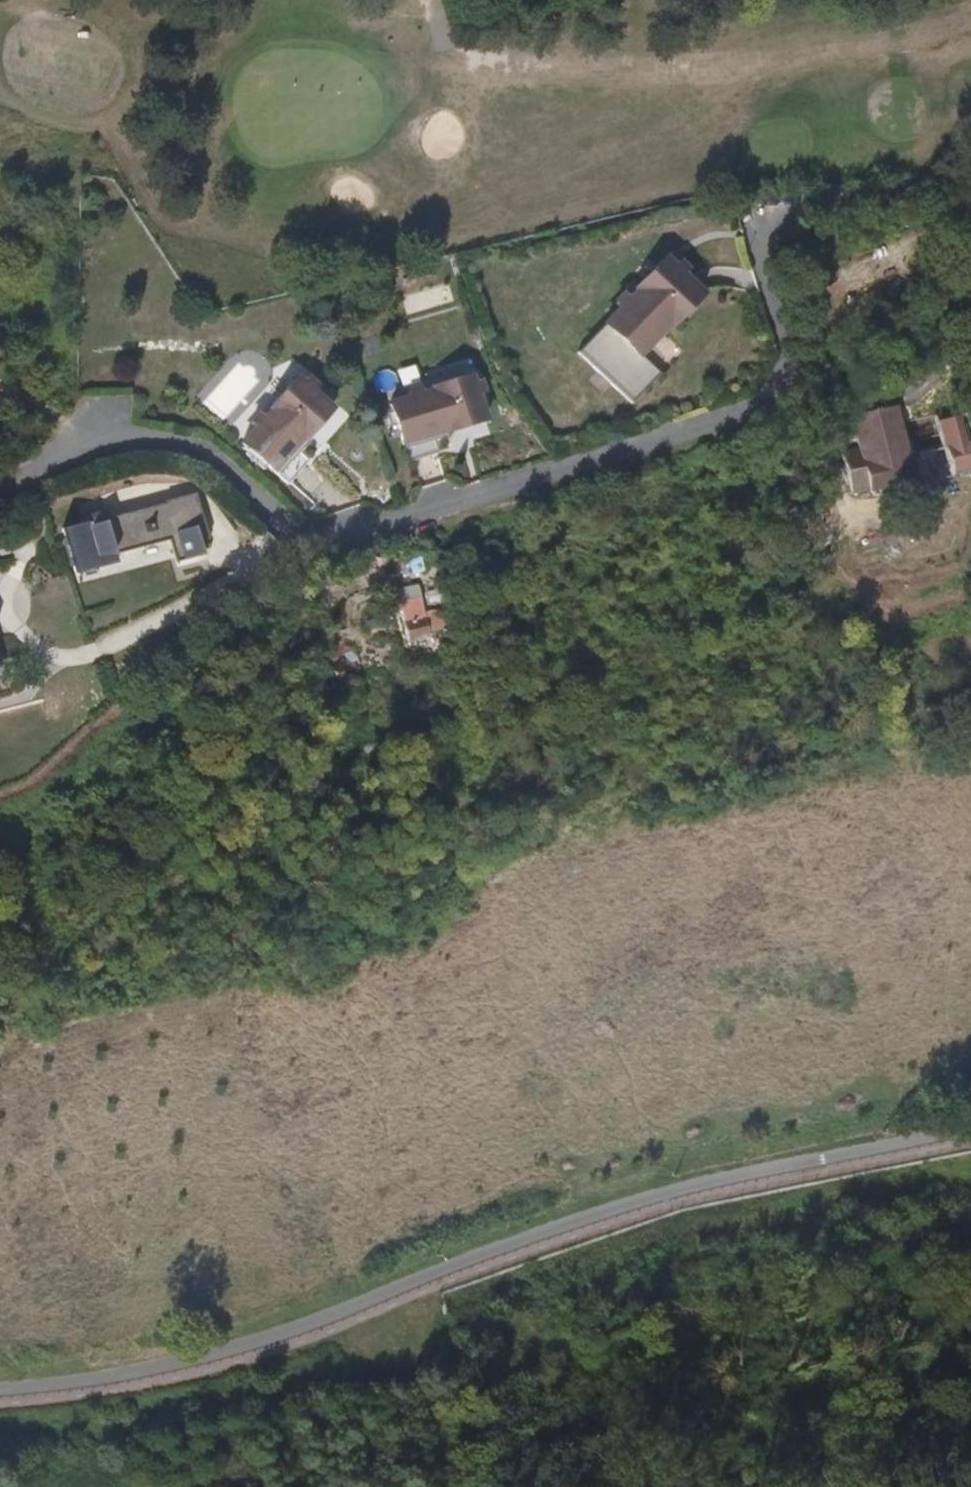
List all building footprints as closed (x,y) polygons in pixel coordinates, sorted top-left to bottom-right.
[(617,314),(572,359),(624,409),(653,380),(633,361),(665,328),(667,330),(697,300),(679,282),(684,276),(674,267),(670,271),(662,264),(632,294),(634,296),(626,304),(621,299),(612,309),(617,314)] [(459,362),(420,375),(420,378),(412,381),(410,375),(391,381),(393,387),(378,392),(391,430),(398,450),(441,435),(435,418),(473,405),(465,380),(472,378),(467,365),(461,368),(459,362)] [(291,378),(287,375),(262,404),(264,406),(258,414),(252,410),(244,421),(249,425),(236,440),(266,465),(283,477),(301,454),(285,442),(294,431),(296,433),(321,403),(302,387),(306,382),(295,373),(291,378)] [(963,470),(959,453),(933,458),(931,455),(892,464),(893,468),(867,473),(870,489),(893,485),(894,493),(942,483),(941,475),(963,470)] [(212,548),(193,490),(164,499),(165,502),(104,519),(103,515),(61,520),(71,562),(115,559),(113,548),(165,536),(171,560),(212,548)] [(410,594),(405,565),(382,570),(389,599),(410,594)]
